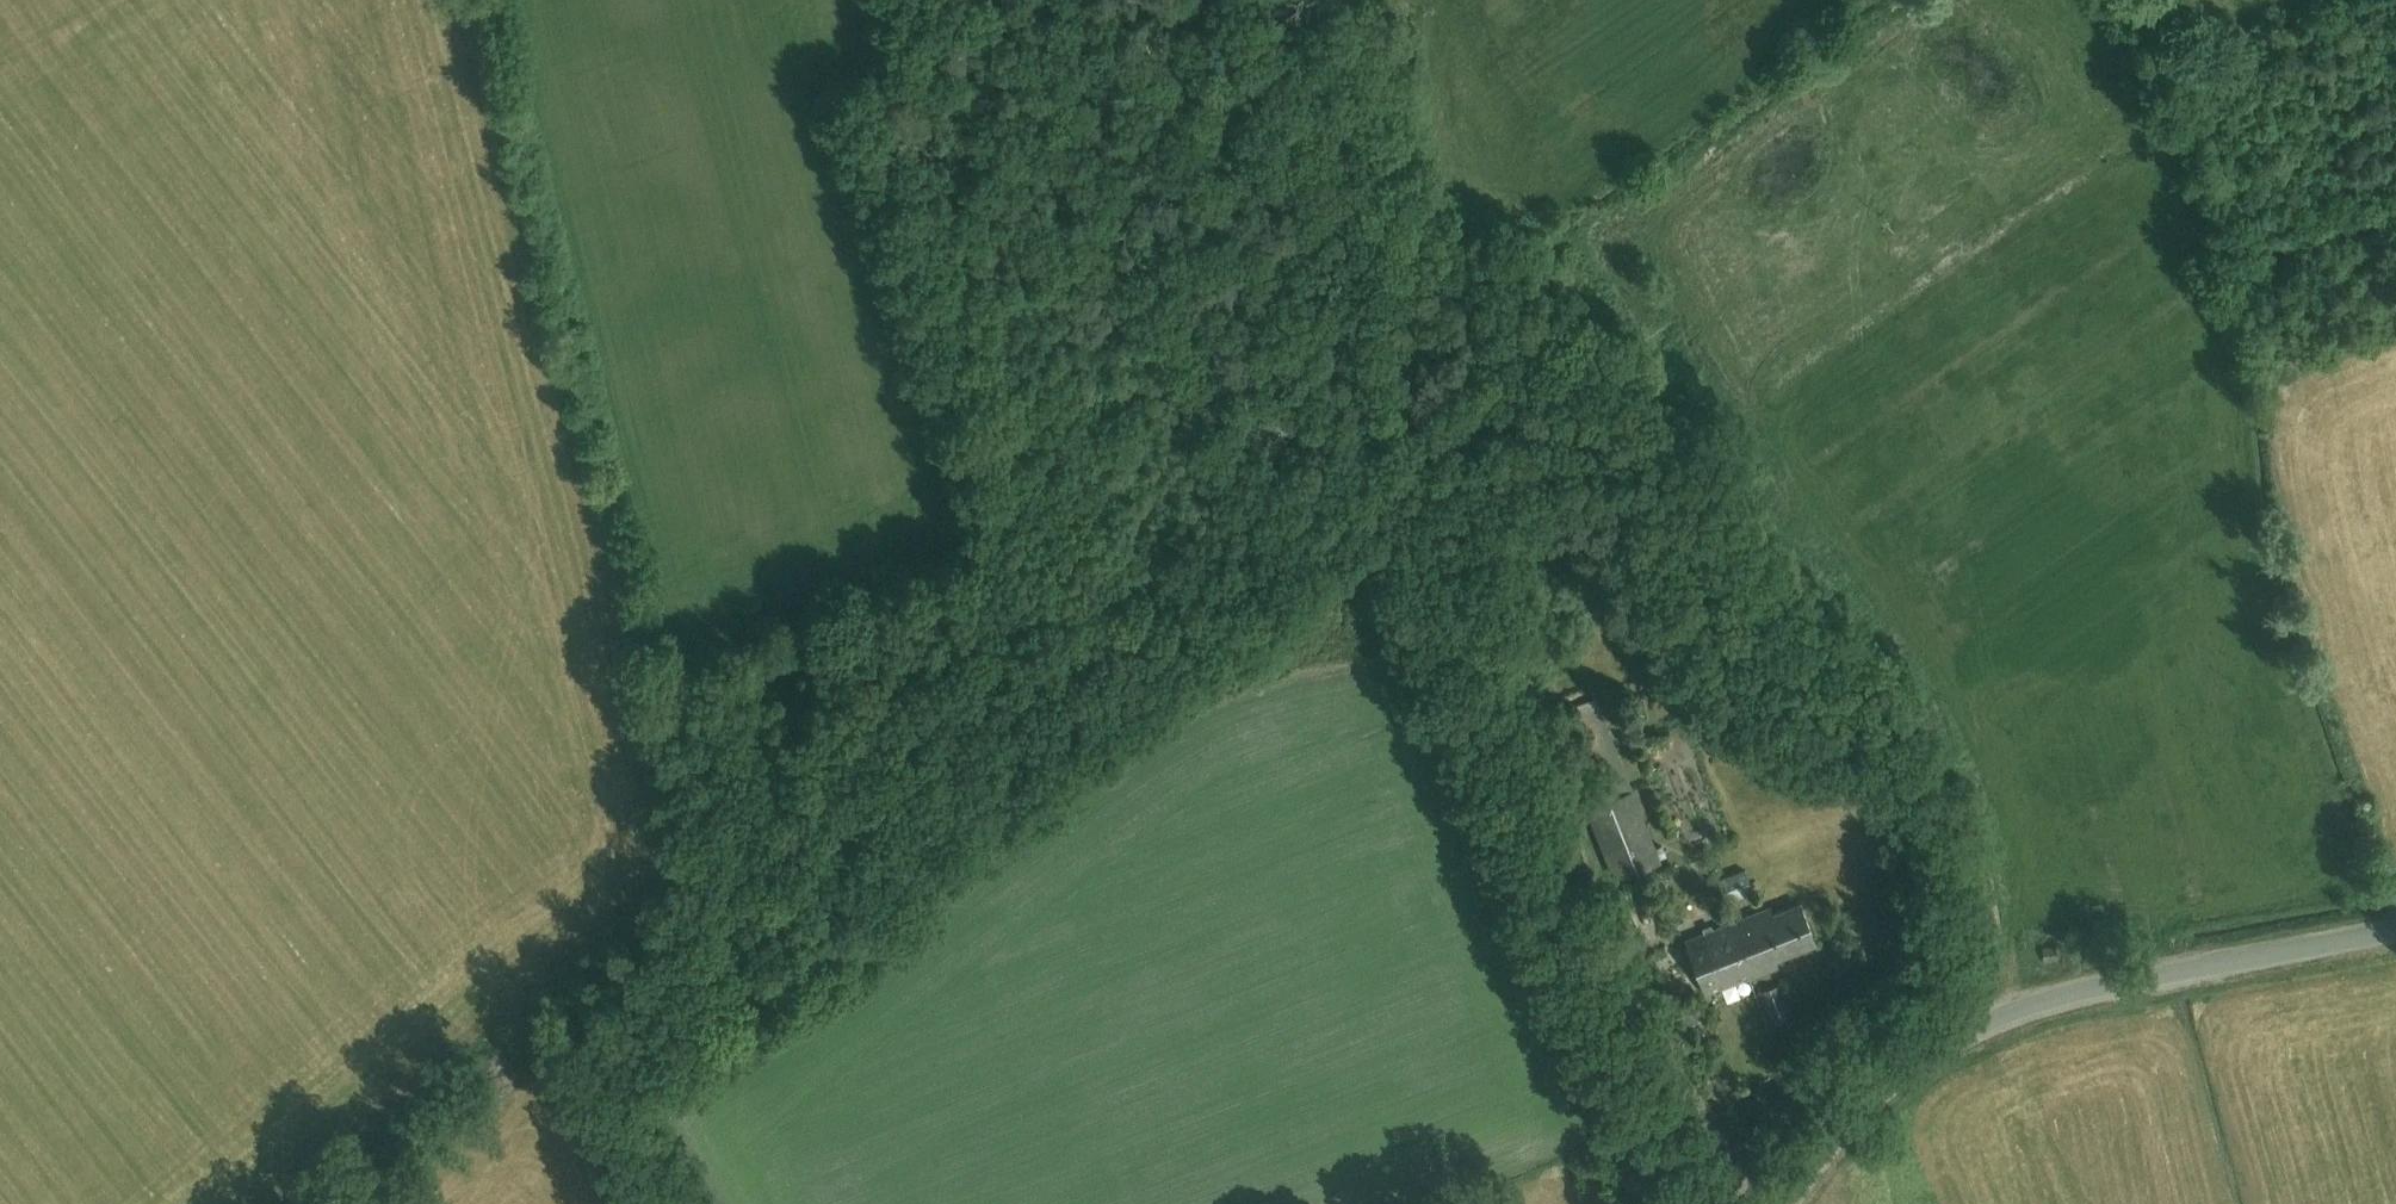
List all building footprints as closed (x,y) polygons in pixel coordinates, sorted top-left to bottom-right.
[(1655,846),(1631,788),(1594,695),(1571,704),(1608,797),(1586,806),(1615,877),(1660,859),(1658,855),(1665,852),(1661,844),(1655,846)] [(1753,890),(1746,870),(1718,879),(1725,900),(1753,890)] [(1729,923),(1750,977),(1778,966),(1775,957),(1816,941),(1800,902),(1772,913),(1770,907),(1729,923)] [(1750,977),(1729,923),(1686,940),(1706,992),(1735,980),(1736,982),(1750,977)] [(1793,1016),(1781,985),(1761,992),(1773,1024),(1793,1016)]
